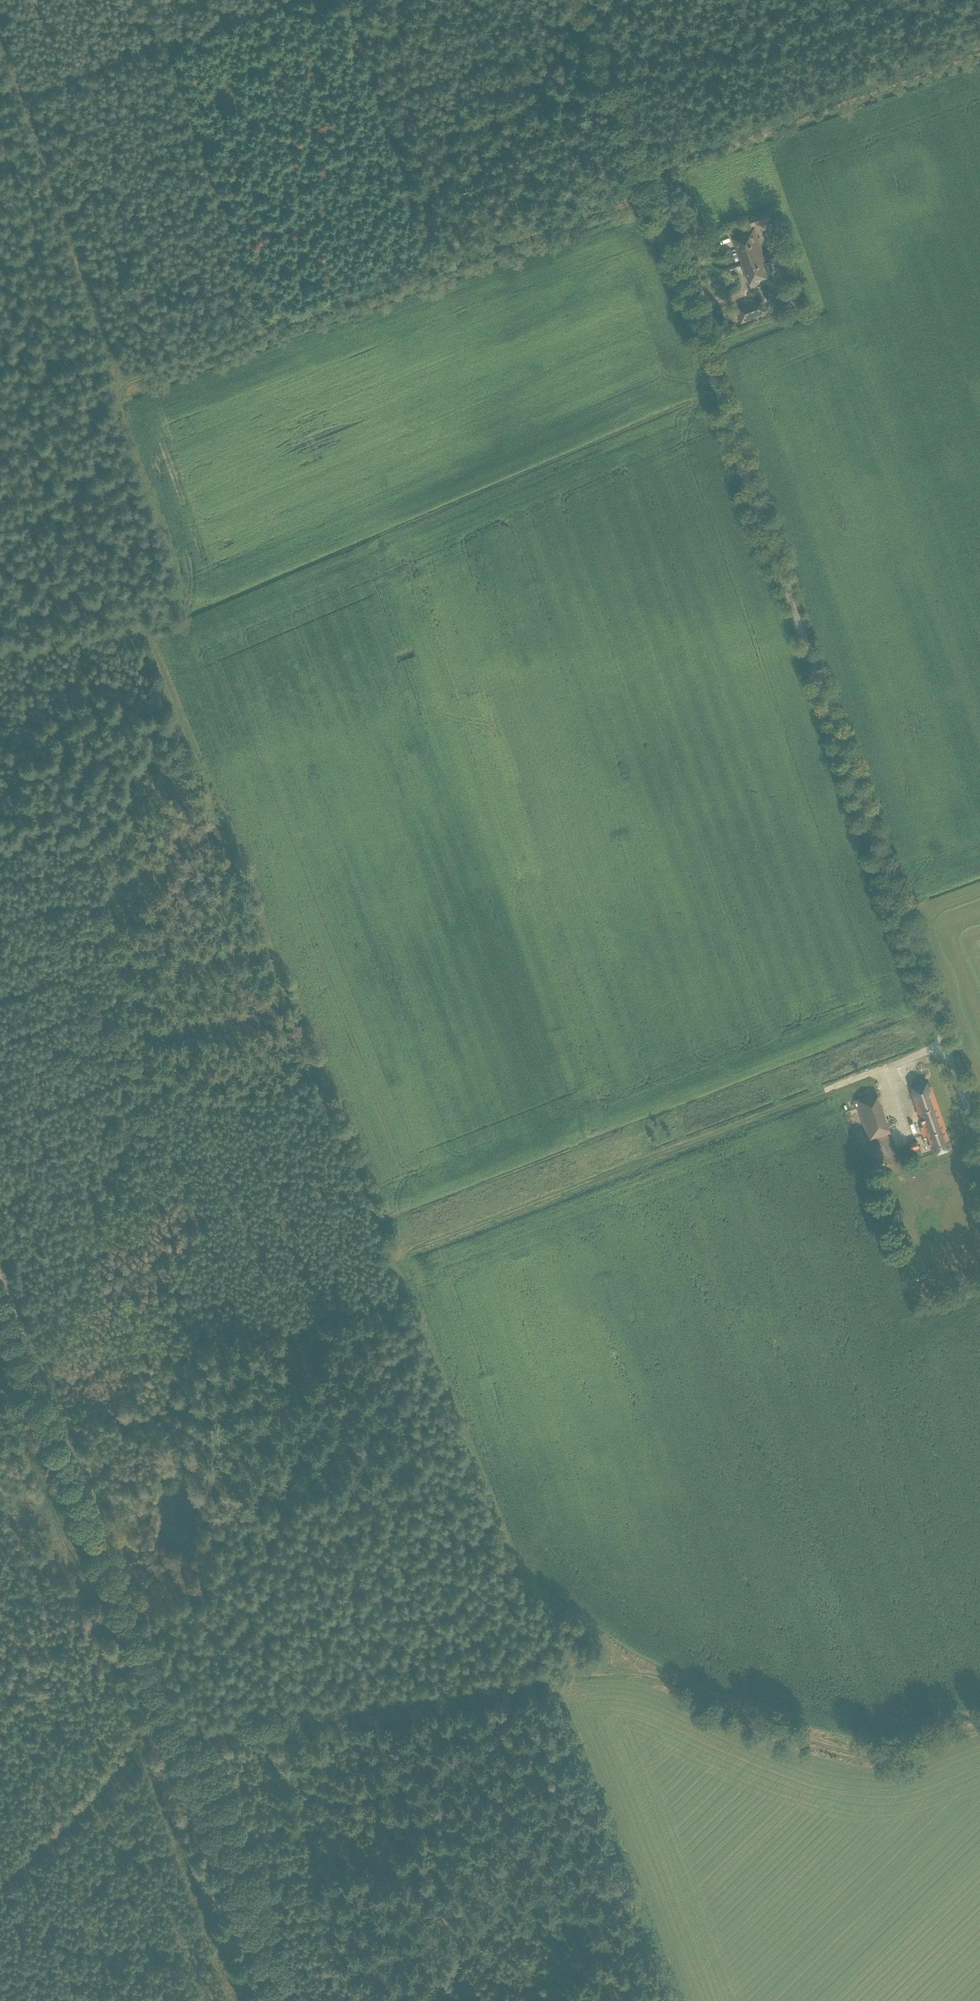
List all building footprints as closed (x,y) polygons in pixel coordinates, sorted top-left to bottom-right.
[(748,224),(768,222),(767,214),(747,216),(748,224)] [(754,228),(743,232),(733,235),(743,265),(764,258),(754,228)] [(764,258),(743,265),(751,288),(772,280),(764,258)] [(707,284),(696,287),(700,299),(711,295),(707,284)] [(761,301),(738,309),(742,319),(750,316),(765,311),(761,301)] [(931,1086),(921,1089),(911,1092),(923,1126),(921,1127),(924,1136),(928,1135),(934,1153),(951,1147),(945,1129),(946,1128),(931,1086)] [(869,1140),(890,1132),(877,1092),(855,1100),(869,1140)] [(917,1141),(909,1144),(905,1145),(907,1152),(919,1147),(917,1141)]
